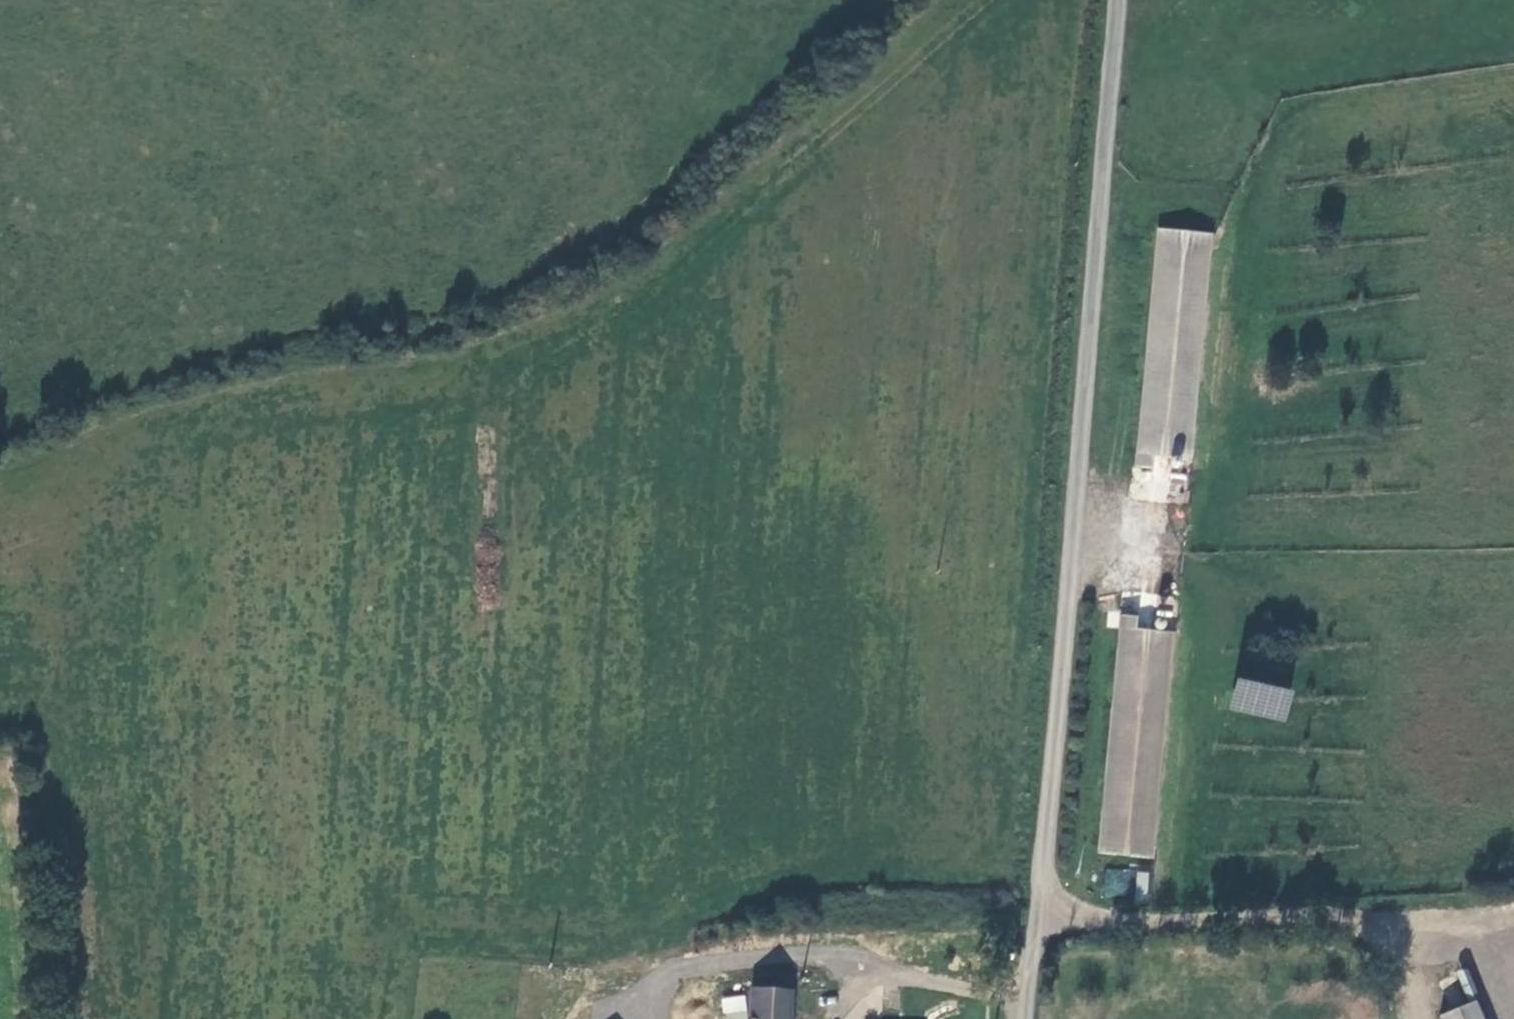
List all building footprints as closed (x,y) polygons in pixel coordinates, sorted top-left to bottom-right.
[(1190,464),(1212,239),(1165,235),(1143,459),(1140,459),(1138,472),(1155,473),(1156,462),(1190,464)] [(1103,858),(1151,863),(1172,637),(1138,634),(1140,622),(1123,620),(1122,633),(1125,633),(1103,858)] [(1294,671),(1276,668),(1277,664),(1245,658),(1242,678),(1292,686),(1294,671)] [(1235,678),(1230,711),(1288,721),(1293,688),(1235,678)] [(1105,867),(1103,894),(1132,896),(1134,869),(1105,867)] [(1147,898),(1150,871),(1138,870),(1135,897),(1147,898)] [(792,1010),(793,992),(750,990),(749,1018),(791,1018),(792,1010)] [(720,997),(723,1018),(747,1018),(743,994),(720,997)] [(1475,1008),(1449,1018),(1480,1018),(1475,1008)] [(792,1010),(791,1018),(810,1018),(811,1014),(792,1010)]
